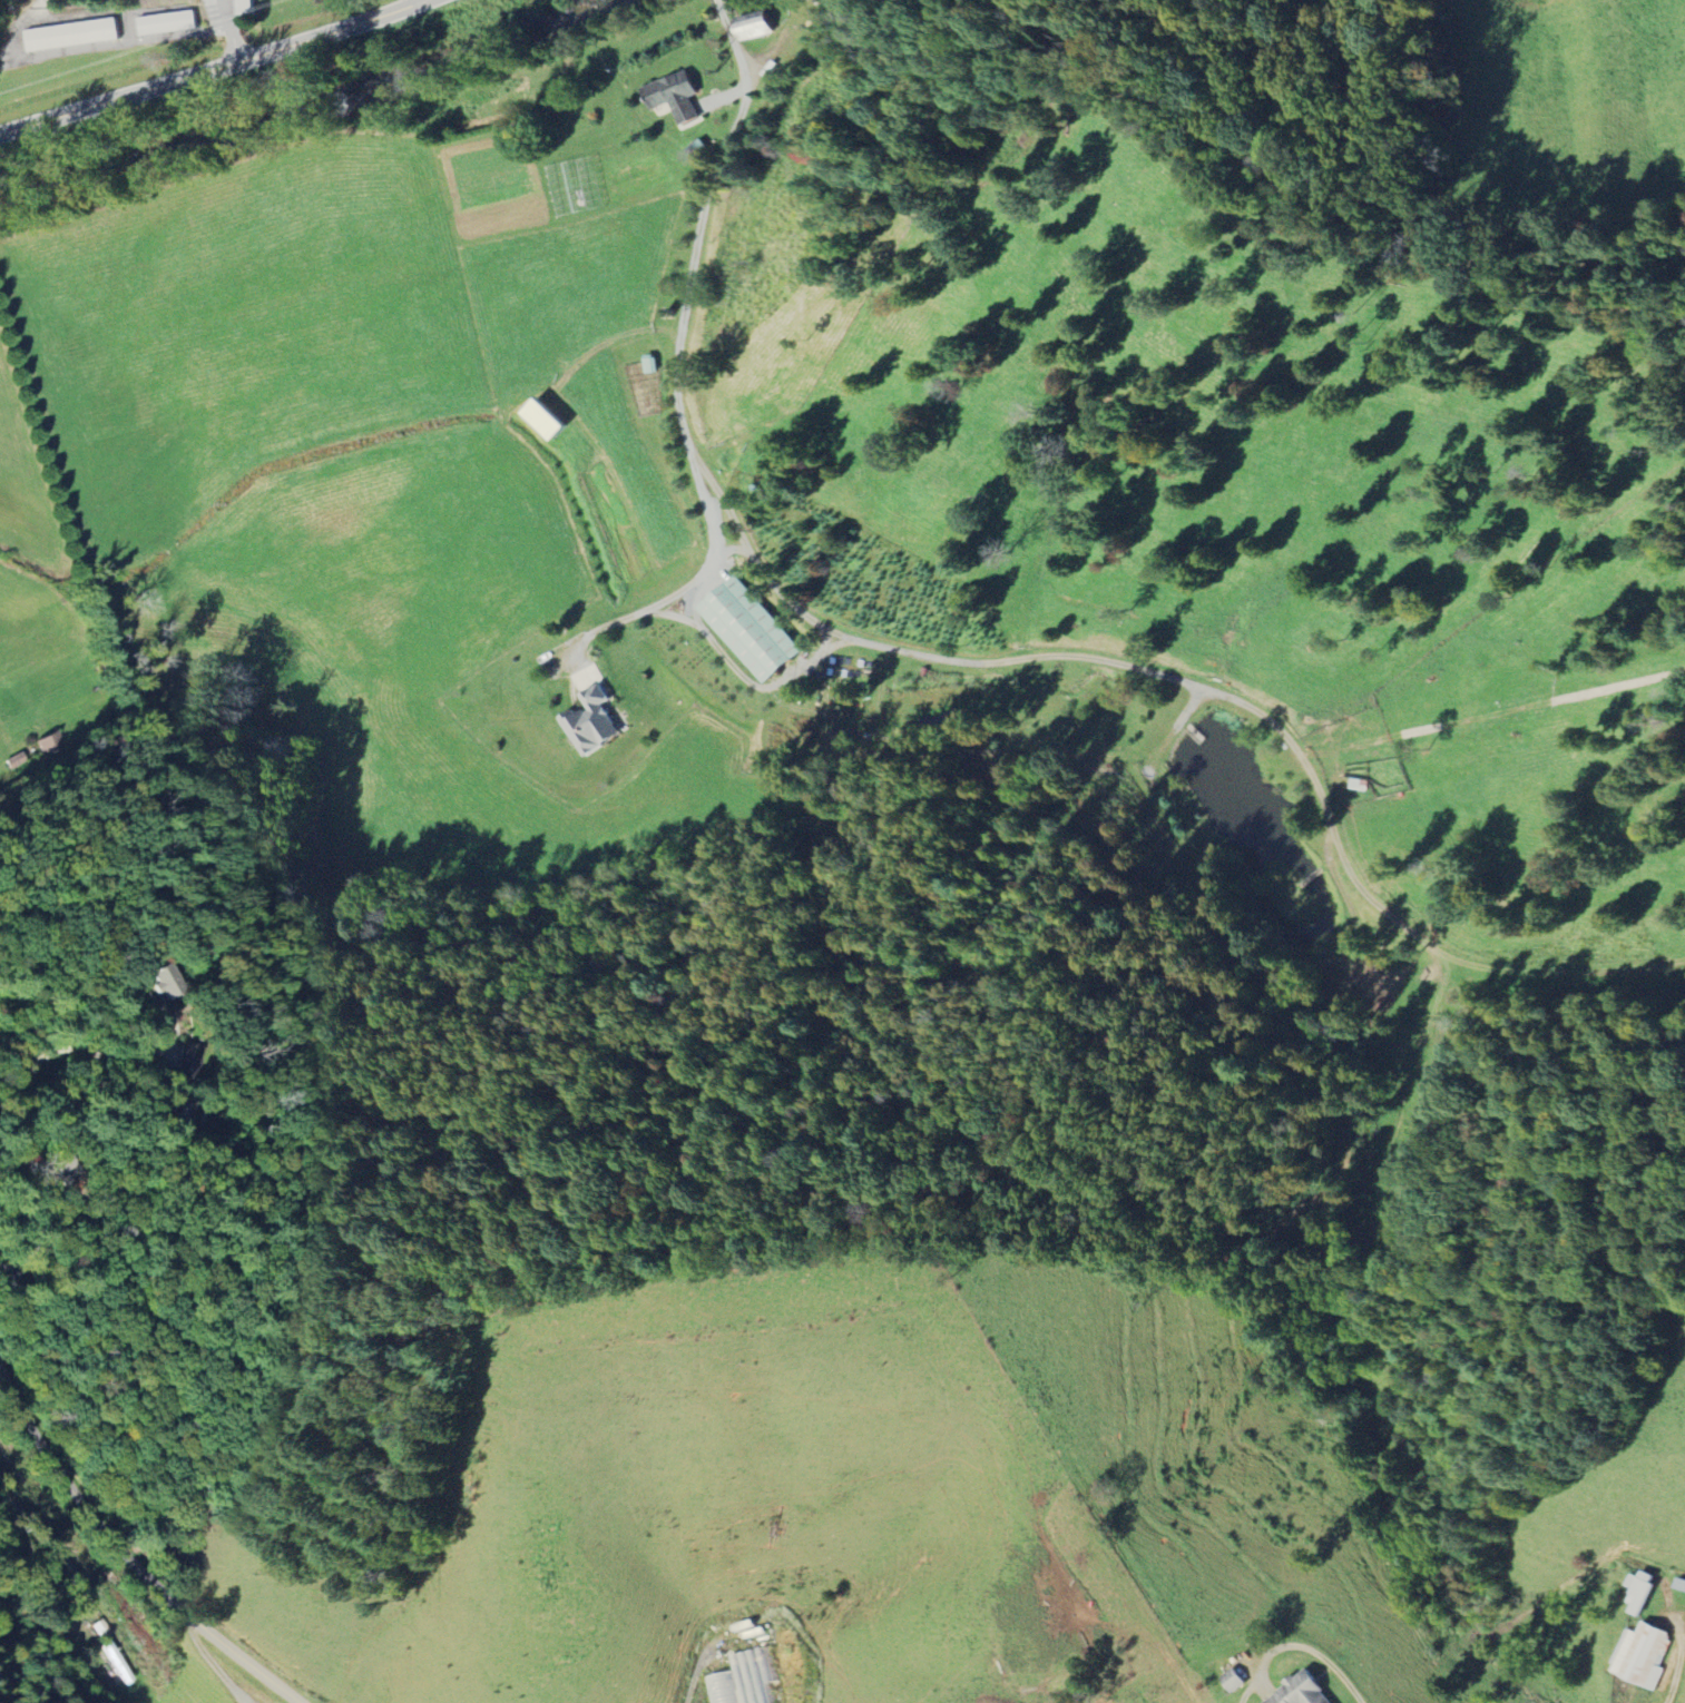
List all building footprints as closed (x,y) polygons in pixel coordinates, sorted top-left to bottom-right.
[(241,16),(257,13),(255,0),(239,0),(241,16)] [(775,34),(769,10),(738,18),(743,41),(775,34)] [(141,36),(198,31),(196,12),(139,17),(141,36)] [(120,39),(117,17),(26,31),(30,53),(120,39)] [(700,119),(693,98),(699,96),(690,71),(644,87),(653,111),(673,104),(680,126),(700,119)] [(526,413),(555,442),(572,425),(544,396),(526,413)] [(700,608),(767,685),(805,651),(738,575),(700,608)] [(605,683),(596,663),(571,675),(580,695),(605,683)] [(586,758),(624,735),(606,705),(614,700),(603,683),(583,696),(590,708),(574,718),(571,713),(562,718),(586,758)] [(1629,1611),(1643,1617),(1660,1578),(1643,1570),(1640,1577),(1633,1574),(1628,1585),(1638,1590),(1629,1611)] [(1656,1689),(1676,1634),(1645,1622),(1640,1633),(1629,1629),(1612,1673),(1656,1689)] [(716,1702),(772,1702),(767,1684),(775,1683),(767,1647),(732,1655),(735,1671),(710,1677),(716,1702)] [(1234,1694),(1248,1684),(1236,1668),(1222,1678),(1234,1694)] [(1312,1669),(1262,1702),(1335,1702),(1312,1669)]
